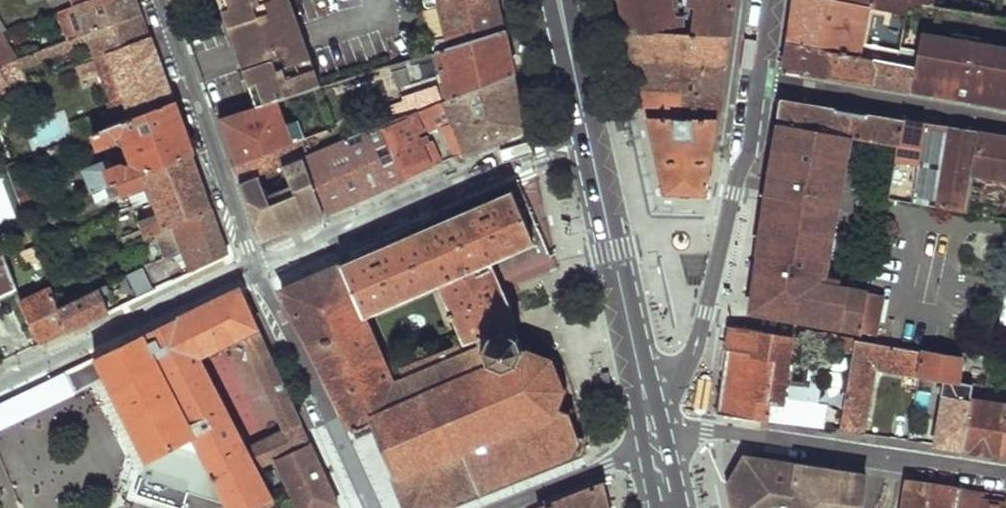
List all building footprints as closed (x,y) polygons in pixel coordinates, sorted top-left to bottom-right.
[(59,10),(70,39),(142,11),(138,0),(85,0),(81,2),(59,10)] [(237,48),(267,37),(264,29),(277,24),(280,33),(302,25),(293,0),(220,0),(237,48)] [(428,8),(420,17),(425,37),(434,41),(437,51),(507,30),(500,0),(425,0),(428,8)] [(636,60),(725,66),(727,51),(729,36),(694,33),(687,34),(686,16),(680,17),(678,0),(623,0),(628,22),(636,60)] [(690,7),(696,9),(694,33),(729,36),(734,0),(690,0),(690,7)] [(789,42),(898,62),(901,49),(861,42),(867,4),(848,0),(796,0),(789,42)] [(867,4),(878,6),(908,12),(909,6),(924,9),(925,4),(909,1),(909,0),(868,0),(867,4)] [(878,6),(876,16),(906,21),(908,12),(878,6)] [(909,6),(908,12),(922,15),(924,9),(909,6)] [(70,39),(59,43),(65,55),(92,45),(97,56),(109,51),(150,35),(147,25),(142,11),(70,39)] [(264,29),(267,37),(280,33),(277,24),(264,29)] [(240,56),(245,70),(273,60),(270,52),(307,40),(305,34),(302,25),(280,33),(267,37),(237,48),(240,56)] [(448,76),(457,99),(517,76),(507,30),(437,51),(393,65),(401,90),(448,76)] [(905,30),(901,49),(898,62),(914,64),(919,33),(905,30)] [(909,90),(960,99),(1005,107),(1005,46),(920,31),(919,33),(914,64),(909,90)] [(18,59),(2,32),(0,32),(0,66),(18,59)] [(109,51),(132,117),(174,101),(163,71),(150,35),(109,51)] [(245,70),(258,107),(280,101),(324,87),(307,40),(270,52),(273,60),(245,70)] [(789,42),(786,69),(841,79),(909,90),(914,64),(898,62),(789,42)] [(65,55),(59,43),(18,59),(0,66),(0,68),(1,71),(11,89),(29,82),(24,70),(65,55)] [(639,76),(642,88),(721,95),(724,80),(725,66),(636,60),(639,76)] [(11,89),(1,71),(0,71),(0,94),(11,89)] [(406,179),(441,164),(431,140),(428,142),(426,136),(421,138),(415,124),(441,114),(458,157),(473,150),(528,127),(517,76),(457,99),(448,102),(413,116),(384,128),(406,179)] [(645,104),(648,116),(718,119),(720,107),(721,95),(642,88),(645,104)] [(408,102),(413,116),(448,102),(442,89),(408,102)] [(780,114),(778,123),(780,124),(846,135),(850,136),(900,145),(904,120),(848,110),(782,99),(780,114)] [(125,138),(135,163),(115,169),(111,159),(85,170),(94,192),(105,187),(193,153),(184,129),(174,101),(132,117),(92,132),(98,148),(125,138)] [(258,107),(222,119),(239,166),(296,145),(280,101),(258,107)] [(657,157),(665,193),(708,195),(714,154),(714,150),(718,119),(648,116),(657,157)] [(900,145),(889,198),(913,203),(926,124),(904,120),(900,145)] [(836,195),(846,135),(780,124),(776,149),(772,177),(771,185),(761,248),(755,286),(751,310),(859,328),(868,290),(821,283),(836,195)] [(926,124),(913,203),(931,206),(945,127),(936,126),(926,124)] [(945,127),(931,206),(967,212),(980,133),(962,130),(945,127)] [(306,158),(327,213),(372,193),(406,179),(384,128),(309,156),(306,158)] [(967,212),(1003,219),(1005,220),(1005,137),(980,133),(967,212)] [(7,165),(20,160),(9,137),(0,140),(0,151),(7,165)] [(236,167),(242,183),(306,158),(309,156),(304,142),(296,145),(239,166),(236,167)] [(146,185),(157,212),(119,230),(128,246),(177,222),(212,205),(208,196),(204,183),(193,153),(105,187),(109,200),(146,185)] [(242,183),(262,241),(299,225),(327,213),(306,158),(242,183)] [(342,265),(366,314),(440,280),(467,342),(518,322),(518,317),(499,275),(550,253),(540,221),(527,179),(470,204),(441,217),(439,223),(412,235),(342,265)] [(212,205),(177,222),(193,271),(210,263),(229,253),(224,238),(212,205)] [(24,281),(5,239),(0,241),(0,292),(24,281)] [(21,252),(26,263),(41,256),(37,246),(21,252)] [(302,328),(335,393),(394,371),(366,314),(342,265),(283,290),(302,328)] [(147,275),(143,267),(129,274),(132,282),(147,275)] [(61,307),(69,330),(97,317),(111,310),(105,297),(113,293),(109,284),(61,307)] [(74,392),(73,387),(103,372),(146,462),(140,479),(214,507),(273,507),(254,468),(276,458),(298,507),(333,507),(340,505),(301,420),(241,287),(0,403),(0,428),(74,392)] [(23,302),(43,343),(56,337),(69,330),(61,307),(53,288),(23,302)] [(408,507),(425,507),(446,500),(449,506),(454,504),(452,497),(477,488),(479,493),(485,490),(483,485),(510,474),(512,479),(517,477),(516,472),(530,466),(527,471),(533,473),(537,463),(566,452),(572,456),(576,452),(571,447),(575,444),(577,440),(582,440),(582,436),(577,435),(569,414),(574,409),(571,405),(565,410),(552,403),(560,392),(566,393),(567,387),(559,385),(550,366),(554,358),(550,355),(546,362),(526,354),(517,326),(518,322),(467,342),(394,371),(335,393),(357,438),(366,434),(377,430),(384,448),(399,485),(408,507)] [(730,325),(718,413),(789,422),(825,427),(827,407),(785,401),(788,377),(794,336),(730,325)] [(803,345),(834,350),(832,359),(852,363),(856,339),(803,330),(803,345)] [(856,339),(852,363),(840,429),(863,433),(876,366),(959,380),(962,357),(856,339)] [(788,377),(785,401),(827,407),(829,381),(788,377)] [(959,380),(947,446),(963,448),(972,399),(975,383),(959,380)] [(963,448),(991,453),(1005,455),(1005,405),(972,399),(963,448)] [(744,451),(725,480),(731,507),(863,507),(868,472),(821,464),(744,451)] [(960,488),(929,483),(911,480),(906,507),(957,507),(959,493),(960,488)] [(604,481),(536,507),(609,507),(604,481)] [(957,507),(1005,507),(1005,504),(984,501),(984,496),(959,493),(957,507)]
